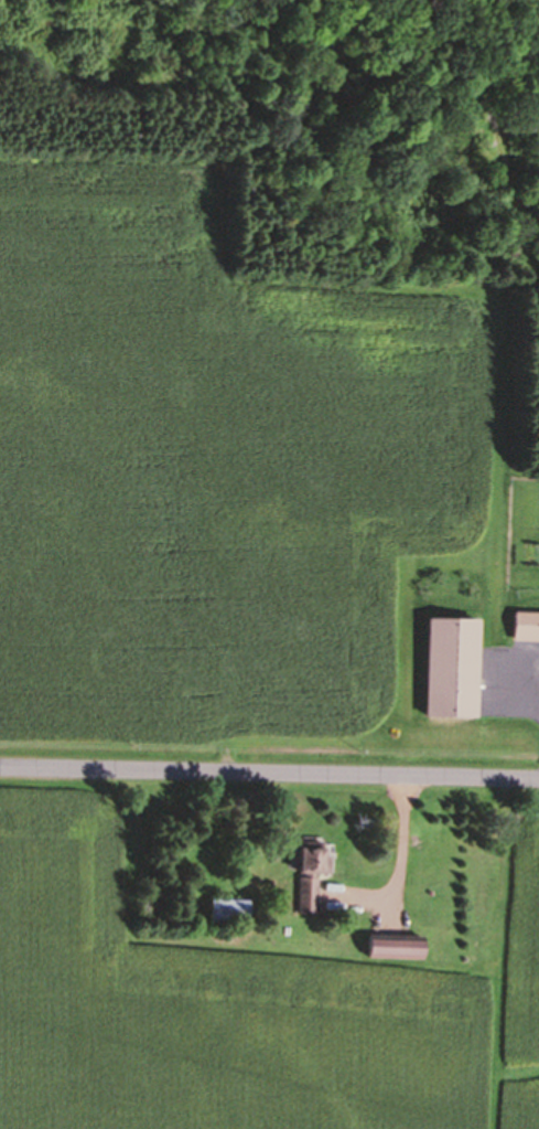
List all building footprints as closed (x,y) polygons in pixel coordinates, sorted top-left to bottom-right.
[(538,642),(538,613),(517,612),(516,641),(538,642)] [(429,618),(429,718),(479,718),(480,619),(429,618)] [(335,841),(301,841),(300,901),(315,901),(315,875),(334,875),(335,841)] [(213,923),(252,923),(252,899),(213,899),(213,923)] [(370,960),(424,960),(424,937),(370,937),(370,960)]
